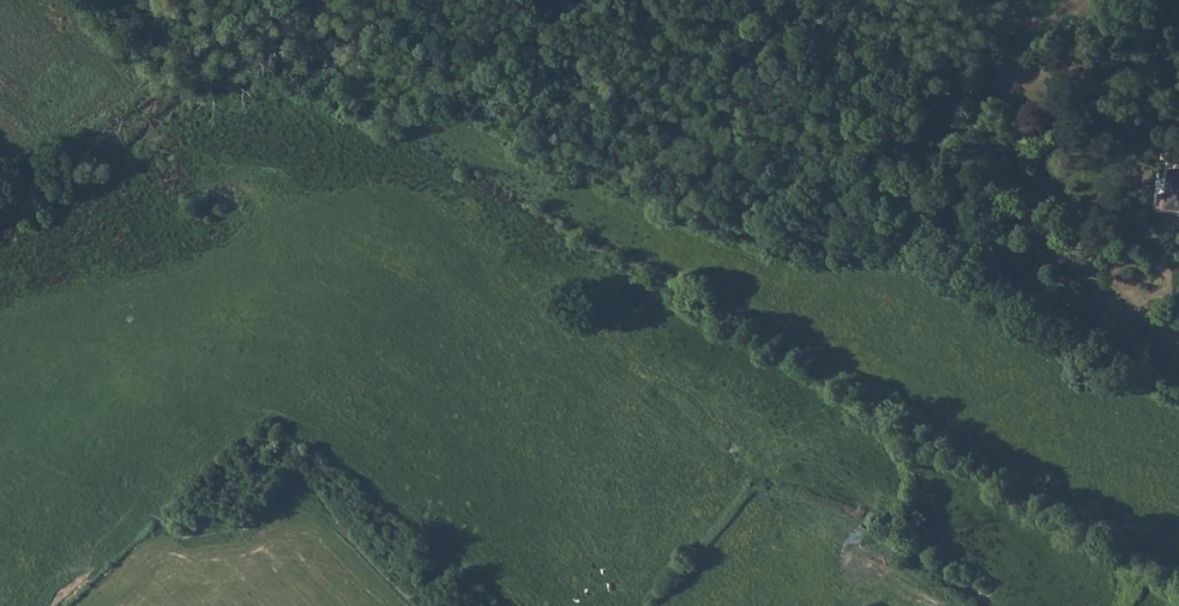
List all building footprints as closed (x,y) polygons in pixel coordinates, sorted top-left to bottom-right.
[(1165,207),(1178,209),(1178,170),(1169,170),(1165,207)]
